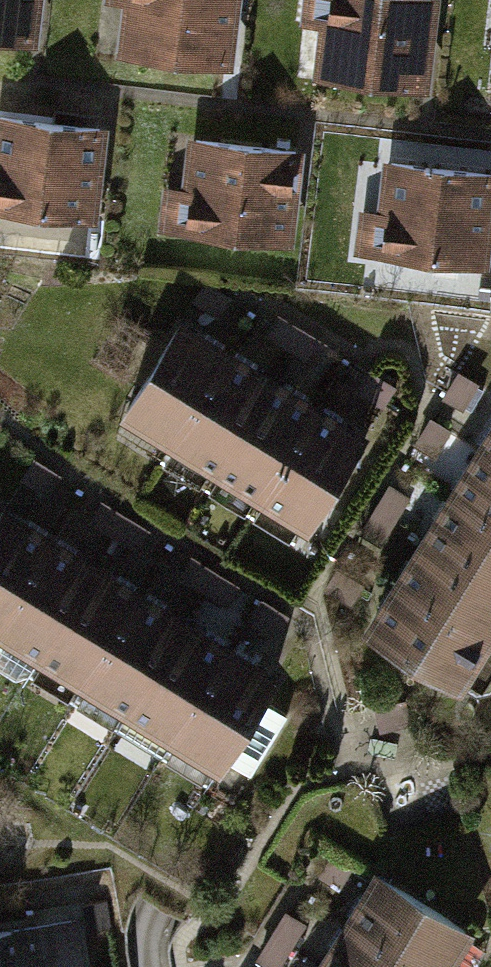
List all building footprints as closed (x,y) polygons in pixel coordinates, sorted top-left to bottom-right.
[(40,54),(45,0),(0,0),(0,50),(40,54)] [(235,77),(242,0),(115,0),(109,65),(235,77)] [(436,98),(445,6),(384,0),(318,0),(309,86),(436,98)] [(100,230),(108,138),(0,127),(0,220),(100,230)] [(167,242),(293,254),(302,161),(176,149),(167,242)] [(490,275),(490,182),(375,171),(366,263),(490,275)] [(127,424),(174,453),(227,367),(180,338),(127,424)] [(174,453),(222,482),(275,396),(227,367),(174,453)] [(222,482),(269,511),(322,426),(275,396),(222,482)] [(269,511),(316,540),(369,455),(322,426),(269,511)] [(456,506),(490,527),(490,464),(484,460),(456,506)] [(428,552),(490,590),(490,527),(456,506),(428,552)] [(49,551),(3,522),(0,527),(0,630),(49,551)] [(40,668),(96,579),(49,551),(0,630),(0,643),(40,668)] [(400,599),(490,654),(490,590),(428,552),(400,599)] [(40,668),(87,697),(142,608),(96,579),(40,668)] [(372,645),(469,703),(490,667),(490,654),(400,599),(372,645)] [(87,697),(133,726),(188,636),(142,608),(87,697)] [(133,726),(179,754),(235,665),(188,636),(133,726)] [(179,754),(226,783),(281,694),(235,665),(179,754)] [(352,933),(407,966),(463,966),(476,947),(380,887),(352,933)] [(283,964),(311,921),(292,908),(263,951),(283,964)] [(0,942),(0,966),(85,966),(78,929),(0,942)] [(331,966),(407,966),(352,933),(331,966)]
